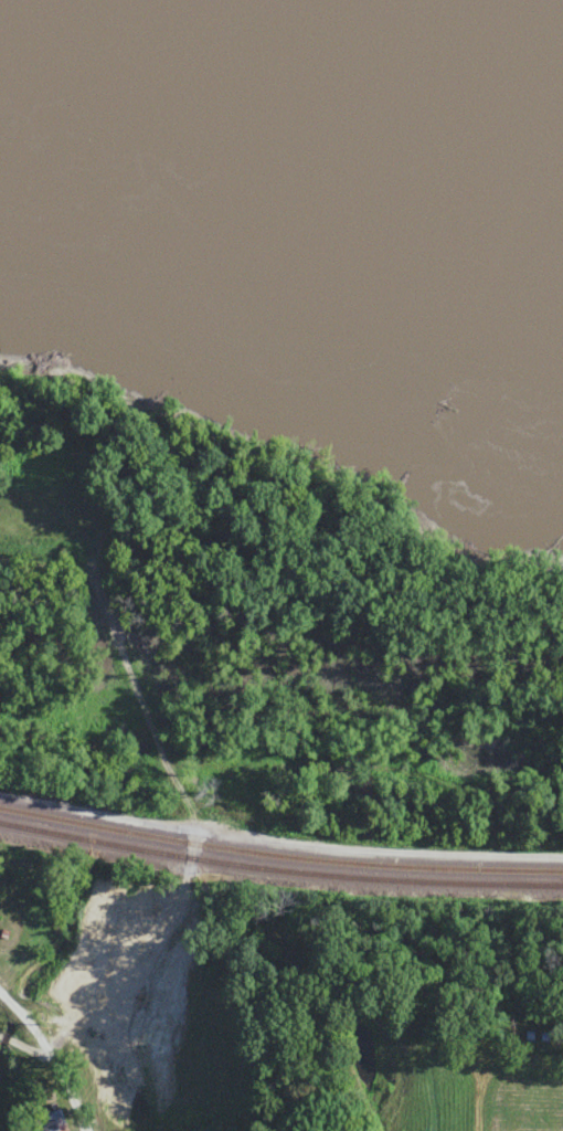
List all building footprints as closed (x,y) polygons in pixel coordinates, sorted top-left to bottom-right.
[(37,1130),(64,1130),(56,1109),(33,1118),(37,1130)]
